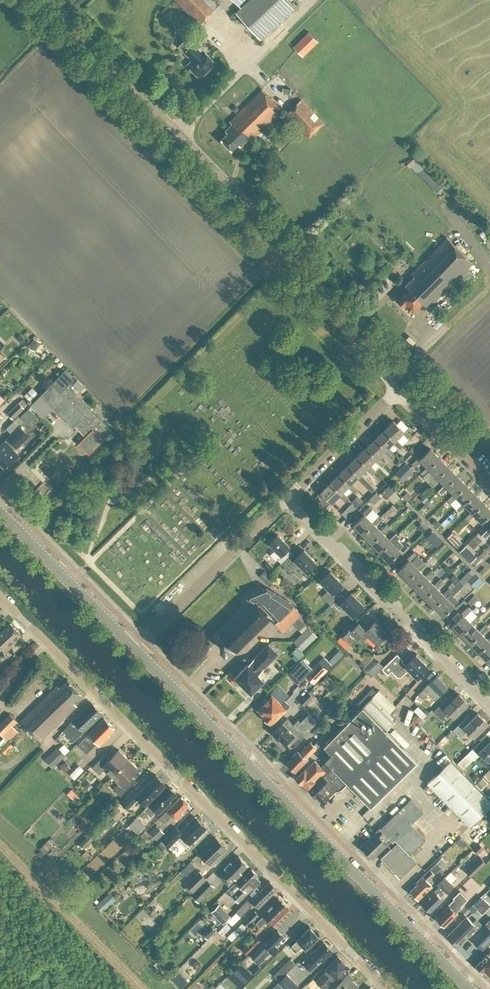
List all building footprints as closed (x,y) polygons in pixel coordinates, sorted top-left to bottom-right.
[(217,7),(209,0),(174,0),(199,25),(217,7)] [(260,38),(293,7),(286,0),(248,0),(236,12),(245,22),(260,38)] [(302,57),(316,42),(306,32),(291,46),(302,57)] [(193,58),(187,64),(200,77),(215,62),(199,46),(197,48),(187,38),(179,46),(190,57),(191,56),(193,58)] [(231,124),(230,125),(225,130),(226,133),(221,139),(231,150),(239,144),(241,146),(249,138),(251,141),(267,125),(282,110),(261,89),(228,122),(231,124)] [(285,114),(295,125),(308,138),(324,123),(301,99),(285,114)] [(468,268),(473,263),(447,237),(411,274),(413,276),(405,285),(408,287),(397,298),(399,300),(398,302),(400,305),(403,304),(405,305),(413,312),(422,302),(428,308),(460,276),(464,280),(472,272),(468,268)] [(23,343),(26,340),(20,334),(17,338),(23,343)] [(73,379),(64,370),(30,404),(43,417),(53,407),(73,426),(74,425),(85,436),(78,443),(88,453),(111,429),(66,385),(73,379)] [(32,401),(40,394),(34,388),(26,396),(32,401)] [(19,402),(7,413),(13,419),(24,408),(19,402)] [(30,407),(21,416),(28,423),(37,415),(30,407)] [(408,439),(412,435),(405,429),(403,431),(393,420),(384,429),(395,440),(396,438),(402,433),(408,439)] [(29,434),(21,426),(9,437),(8,436),(0,445),(0,462),(5,467),(19,454),(14,449),(29,434)] [(403,444),(396,438),(395,440),(384,429),(375,438),(386,449),(387,447),(393,442),(399,448),(403,444)] [(394,453),(387,447),(386,449),(375,438),(366,447),(376,458),(378,456),(384,450),(390,457),(394,453)] [(384,463),(378,456),(376,458),(366,447),(357,455),(367,467),(369,465),(375,459),(381,466),(384,463)] [(428,468),(439,457),(430,447),(419,458),(418,457),(411,463),(414,467),(421,460),(426,466),(428,468)] [(375,471),(369,465),(367,467),(357,455),(348,464),(358,475),(360,474),(365,468),(372,475),(375,471)] [(437,477),(448,466),(439,457),(428,468),(426,466),(420,472),(423,476),(430,469),(435,475),(437,477)] [(404,480),(413,470),(405,462),(396,472),(404,480)] [(366,480),(360,474),(358,475),(348,464),(339,473),(349,484),(351,483),(357,477),(363,484),(366,480)] [(446,486),(457,475),(448,466),(437,477),(435,475),(428,481),(432,485),(438,478),(444,484),(446,486)] [(357,489),(351,483),(349,484),(339,473),(330,482),(340,493),(342,491),(347,486),(354,492),(357,489)] [(454,495),(465,484),(457,475),(446,486),(444,484),(437,490),(441,494),(447,487),(453,493),(454,495)] [(349,498),(342,491),(340,493),(330,482),(320,491),(331,502),(339,495),(345,501),(349,498)] [(387,497),(395,489),(389,484),(382,492),(387,497)] [(463,504),(474,493),(465,484),(454,495),(453,493),(446,499),(450,503),(456,497),(462,502),(463,504)] [(375,501),(380,494),(375,490),(370,497),(375,501)] [(472,513),(483,502),(474,493),(463,504),(462,502),(455,508),(459,512),(465,505),(471,511),(472,513)] [(357,507),(363,500),(357,495),(351,501),(357,507)] [(489,513),(489,509),(483,502),(472,513),(471,511),(464,518),(468,521),(474,515),(481,522),(489,513)] [(348,514),(355,507),(351,503),(345,510),(348,514)] [(371,520),(378,514),(373,508),(372,509),(369,505),(362,512),(364,513),(353,524),(362,534),(373,522),(371,520)] [(378,514),(371,520),(373,522),(362,534),(371,543),(382,531),(380,530),(375,524),(381,518),(378,514)] [(437,527),(440,523),(435,519),(432,522),(437,527)] [(423,531),(428,526),(423,521),(417,526),(423,531)] [(458,537),(468,528),(461,521),(451,530),(458,537)] [(387,523),(380,530),(382,531),(371,543),(380,552),(391,540),(389,539),(384,533),(390,527),(387,523)] [(489,529),(488,528),(481,534),(484,538),(489,532),(489,529)] [(403,545),(397,539),(400,537),(399,536),(396,533),(389,539),(391,540),(380,552),(389,561),(400,550),(399,549),(403,545)] [(277,558),(281,562),(292,552),(288,548),(290,547),(278,534),(269,543),(281,555),(277,558)] [(477,556),(466,545),(459,551),(470,562),(477,556)] [(296,557),(292,552),(281,562),(290,571),(298,563),(306,572),(317,562),(304,549),(296,557)] [(418,568),(416,566),(411,561),(417,554),(414,551),(407,558),(408,559),(398,570),(407,579),(418,568)] [(263,565),(270,570),(274,564),(267,559),(263,565)] [(422,560),(416,566),(418,568),(407,579),(416,588),(427,577),(425,575),(419,570),(426,563),(422,560)] [(432,569),(425,575),(427,577),(416,588),(424,597),(435,586),(434,585),(428,579),(435,572),(432,569)] [(264,570),(260,575),(270,585),(275,580),(264,570)] [(330,604),(332,602),(339,596),(334,591),(342,583),(330,571),(320,581),(328,589),(322,595),(330,604)] [(286,587),(290,583),(284,576),(280,580),(286,587)] [(454,605),(458,600),(453,595),(468,580),(463,576),(455,585),(451,589),(449,587),(443,594),(444,595),(433,606),(443,616),(454,605)] [(444,595),(443,594),(437,588),(444,582),(441,578),(434,585),(435,586),(424,597),(433,606),(444,595)] [(218,634),(224,640),(219,644),(225,650),(229,645),(235,651),(273,615),(278,621),(277,622),(285,630),(293,623),(299,630),(300,629),(302,632),(294,641),(302,650),(317,635),(298,616),(302,613),(294,605),(295,604),(267,586),(251,592),(248,595),(253,600),(218,634)] [(352,616),(363,605),(351,592),(345,598),(341,593),(339,596),(332,602),(338,609),(342,606),(352,616)] [(471,604),(478,598),(474,594),(467,601),(471,604)] [(452,625),(460,634),(472,623),(470,621),(464,615),(471,609),(467,606),(461,612),(462,614),(452,625)] [(476,614),(470,621),(472,623),(460,634),(469,643),(480,632),(479,630),(473,625),(480,618),(476,614)] [(358,621),(350,628),(349,627),(342,634),(352,644),(357,638),(361,642),(368,635),(376,643),(388,632),(375,619),(364,629),(362,626),(362,625),(358,621)] [(21,634),(10,622),(0,632),(0,648),(5,653),(8,650),(17,641),(15,640),(21,634)] [(485,624),(479,630),(480,632),(469,643),(478,652),(489,641),(488,639),(482,633),(488,627),(485,624)] [(487,661),(489,658),(489,637),(488,639),(489,641),(478,652),(487,661)] [(258,673),(276,657),(270,651),(272,650),(268,645),(248,664),(248,663),(234,676),(251,693),(264,680),(258,673)] [(299,658),(304,653),(297,646),(292,651),(299,658)] [(345,653),(341,650),(330,662),(332,664),(334,665),(345,653)] [(397,653),(382,668),(387,674),(391,670),(396,676),(400,677),(408,669),(417,678),(428,666),(416,654),(405,664),(401,660),(402,659),(397,653)] [(330,662),(323,656),(319,660),(328,669),(332,664),(330,662)] [(306,675),(314,683),(328,669),(319,660),(306,674),(305,674),(306,675)] [(373,674),(382,665),(378,661),(369,669),(373,674)] [(306,674),(296,664),(290,670),(300,680),(304,677),(306,675),(305,674),(306,674)] [(326,675),(320,682),(330,691),(336,685),(326,675)] [(447,685),(436,675),(423,688),(418,693),(423,698),(428,693),(435,700),(441,694),(440,693),(447,685)] [(73,702),(82,693),(68,679),(60,687),(57,685),(21,721),(41,741),(77,705),(73,702)] [(370,806),(416,760),(390,734),(389,734),(385,730),(396,719),(389,712),(395,705),(378,689),(323,746),(331,754),(325,760),(326,762),(321,767),(324,770),(326,772),(309,789),(315,795),(316,795),(321,801),(334,788),(335,789),(340,787),(345,781),(370,806)] [(304,705),(315,694),(310,690),(300,701),(304,705)] [(453,717),(468,702),(458,693),(446,706),(442,702),(433,710),(441,718),(448,711),(453,717)] [(273,694),(258,709),(265,715),(264,716),(265,717),(264,719),(267,721),(269,721),(270,722),(270,721),(272,722),(289,704),(285,700),(282,703),(273,694)] [(74,740),(103,713),(93,702),(85,710),(83,710),(68,724),(69,724),(62,731),(71,740),(74,740)] [(418,705),(414,710),(422,718),(427,714),(418,705)] [(317,723),(313,720),(306,712),(293,724),(288,719),(273,732),(275,734),(275,735),(277,737),(278,737),(279,739),(280,739),(285,743),(289,740),(292,742),(294,742),(300,737),(301,738),(317,723)] [(18,731),(13,726),(18,721),(10,713),(0,723),(0,733),(8,741),(18,731)] [(474,736),(487,723),(477,713),(469,721),(466,717),(453,729),(460,737),(467,729),(474,736)] [(106,735),(114,728),(104,718),(88,734),(89,734),(78,745),(86,753),(97,743),(99,745),(108,737),(106,735)] [(316,736),(324,728),(320,724),(312,732),(316,736)] [(322,741),(328,735),(324,731),(318,738),(322,741)] [(451,740),(455,736),(451,731),(446,735),(451,740)] [(489,759),(489,738),(485,744),(480,739),(472,748),(481,757),(483,755),(489,760),(489,759)] [(307,757),(316,748),(321,743),(318,740),(313,745),(310,742),(299,752),(297,750),(292,756),(286,762),(287,763),(287,765),(289,767),(291,767),(295,771),(307,758),(307,757)] [(6,754),(14,746),(9,741),(1,749),(6,754)] [(58,746),(45,758),(53,767),(66,755),(58,746)] [(112,775),(129,759),(119,749),(108,760),(104,755),(92,767),(99,774),(105,768),(112,775)] [(463,768),(473,759),(467,753),(457,762),(463,768)] [(127,779),(138,768),(129,759),(112,775),(119,782),(114,788),(121,795),(132,783),(127,779)] [(64,772),(71,767),(66,760),(59,765),(64,772)] [(324,770),(321,767),(314,760),(305,769),(304,769),(295,777),(301,783),(307,788),(316,780),(315,779),(324,770)] [(469,825),(489,804),(489,800),(480,790),(475,785),(473,783),(469,779),(450,760),(427,782),(469,825)] [(145,804),(166,784),(156,774),(135,794),(132,790),(120,801),(127,808),(138,797),(145,804)] [(473,783),(478,777),(475,774),(469,779),(473,783)] [(488,782),(483,777),(475,785),(480,790),(488,782)] [(169,800),(176,793),(175,792),(176,790),(173,788),(171,788),(168,785),(145,808),(151,814),(156,810),(158,812),(169,802),(169,800)] [(72,787),(67,790),(74,799),(79,796),(72,787)] [(398,787),(383,803),(389,808),(404,792),(398,787)] [(181,811),(190,803),(182,795),(159,817),(164,822),(172,815),(176,819),(183,813),(181,811)] [(409,822),(422,809),(410,797),(380,827),(379,826),(374,831),(375,832),(361,846),(372,857),(386,843),(390,847),(380,857),(400,877),(417,860),(409,852),(425,837),(409,822)] [(75,825),(82,818),(76,812),(69,819),(75,825)] [(109,827),(116,819),(110,813),(103,820),(109,827)] [(186,848),(206,828),(194,816),(179,831),(175,826),(162,839),(168,846),(176,838),(186,848)] [(136,835),(145,827),(135,817),(126,825),(136,835)] [(101,822),(95,827),(100,832),(106,827),(101,822)] [(157,824),(149,831),(157,839),(164,832),(157,824)] [(83,847),(95,834),(92,831),(79,844),(83,847)] [(210,864),(226,848),(215,837),(198,853),(210,864)] [(463,847),(466,844),(460,838),(457,841),(463,847)] [(44,852),(53,844),(48,839),(40,847),(44,852)] [(161,851),(166,846),(160,841),(156,845),(161,851)] [(478,843),(472,849),(478,854),(483,848),(478,843)] [(90,859),(92,857),(85,851),(81,855),(85,859),(88,857),(90,859)] [(240,872),(247,865),(238,855),(231,862),(230,861),(224,867),(225,868),(218,874),(227,884),(234,878),(235,878),(241,873),(240,872)] [(480,856),(465,870),(471,877),(486,863),(480,856)] [(433,873),(445,861),(441,857),(416,881),(417,883),(410,890),(418,898),(431,885),(426,880),(433,873)] [(190,870),(197,863),(194,859),(186,866),(190,870)] [(253,887),(259,881),(254,876),(256,874),(251,868),(243,876),(242,876),(226,890),(237,901),(253,886),(253,887)] [(198,901),(214,886),(199,870),(185,883),(193,891),(190,894),(198,901)] [(439,885),(422,902),(430,911),(436,905),(437,904),(443,899),(440,896),(445,891),(446,892),(453,885),(444,877),(438,883),(439,885)] [(257,906),(276,888),(269,881),(251,898),(249,897),(235,911),(236,912),(240,916),(253,902),(257,906)] [(102,912),(117,899),(110,891),(95,905),(102,912)] [(472,904),(476,909),(485,900),(481,896),(472,904)] [(273,923),(288,908),(278,898),(263,913),(264,914),(256,922),(260,926),(268,918),(273,923)] [(456,913),(454,910),(459,904),(454,899),(436,917),(444,925),(456,913)] [(230,915),(218,903),(210,911),(214,914),(210,918),(217,925),(221,922),(222,923),(224,921),(230,915)] [(117,919),(123,913),(118,908),(112,914),(117,919)] [(154,918),(159,913),(154,908),(149,913),(154,918)] [(247,926),(259,915),(254,910),(242,921),(243,922),(247,926)] [(231,924),(240,916),(236,912),(228,920),(231,924)] [(447,934),(458,945),(468,935),(479,946),(481,948),(489,940),(489,919),(484,925),(476,918),(472,922),(466,916),(447,934)] [(222,935),(230,927),(226,922),(218,931),(222,935)] [(240,934),(247,927),(247,926),(243,922),(235,929),(240,934)] [(207,937),(217,928),(212,924),(203,933),(207,937)] [(305,948),(317,936),(309,927),(297,939),(290,946),(295,952),(302,945),(305,948)] [(274,944),(282,936),(276,930),(262,944),(260,942),(249,953),(259,962),(269,952),(271,954),(277,948),(274,944)] [(247,954),(261,940),(255,934),(241,948),(247,954)] [(321,960),(331,950),(323,942),(313,951),(312,950),(301,960),(309,969),(320,959),(321,960)] [(475,965),(477,967),(477,968),(479,970),(480,970),(482,971),(484,969),(489,974),(489,950),(475,965)] [(319,984),(343,961),(337,955),(325,967),(327,969),(315,980),(316,981),(319,984)] [(291,958),(273,975),(278,980),(296,963),(291,958)] [(201,965),(200,961),(196,960),(193,963),(194,967),(198,969),(201,965)] [(337,979),(349,967),(343,961),(319,984),(323,988),(335,977),(337,979)] [(235,981),(246,970),(240,963),(228,975),(235,981)] [(178,987),(186,979),(179,972),(171,980),(178,987)] [(358,986),(352,979),(353,978),(348,972),(331,988),(355,988),(358,986)] [(297,985),(285,973),(277,981),(284,988),(293,988),(297,985)]
